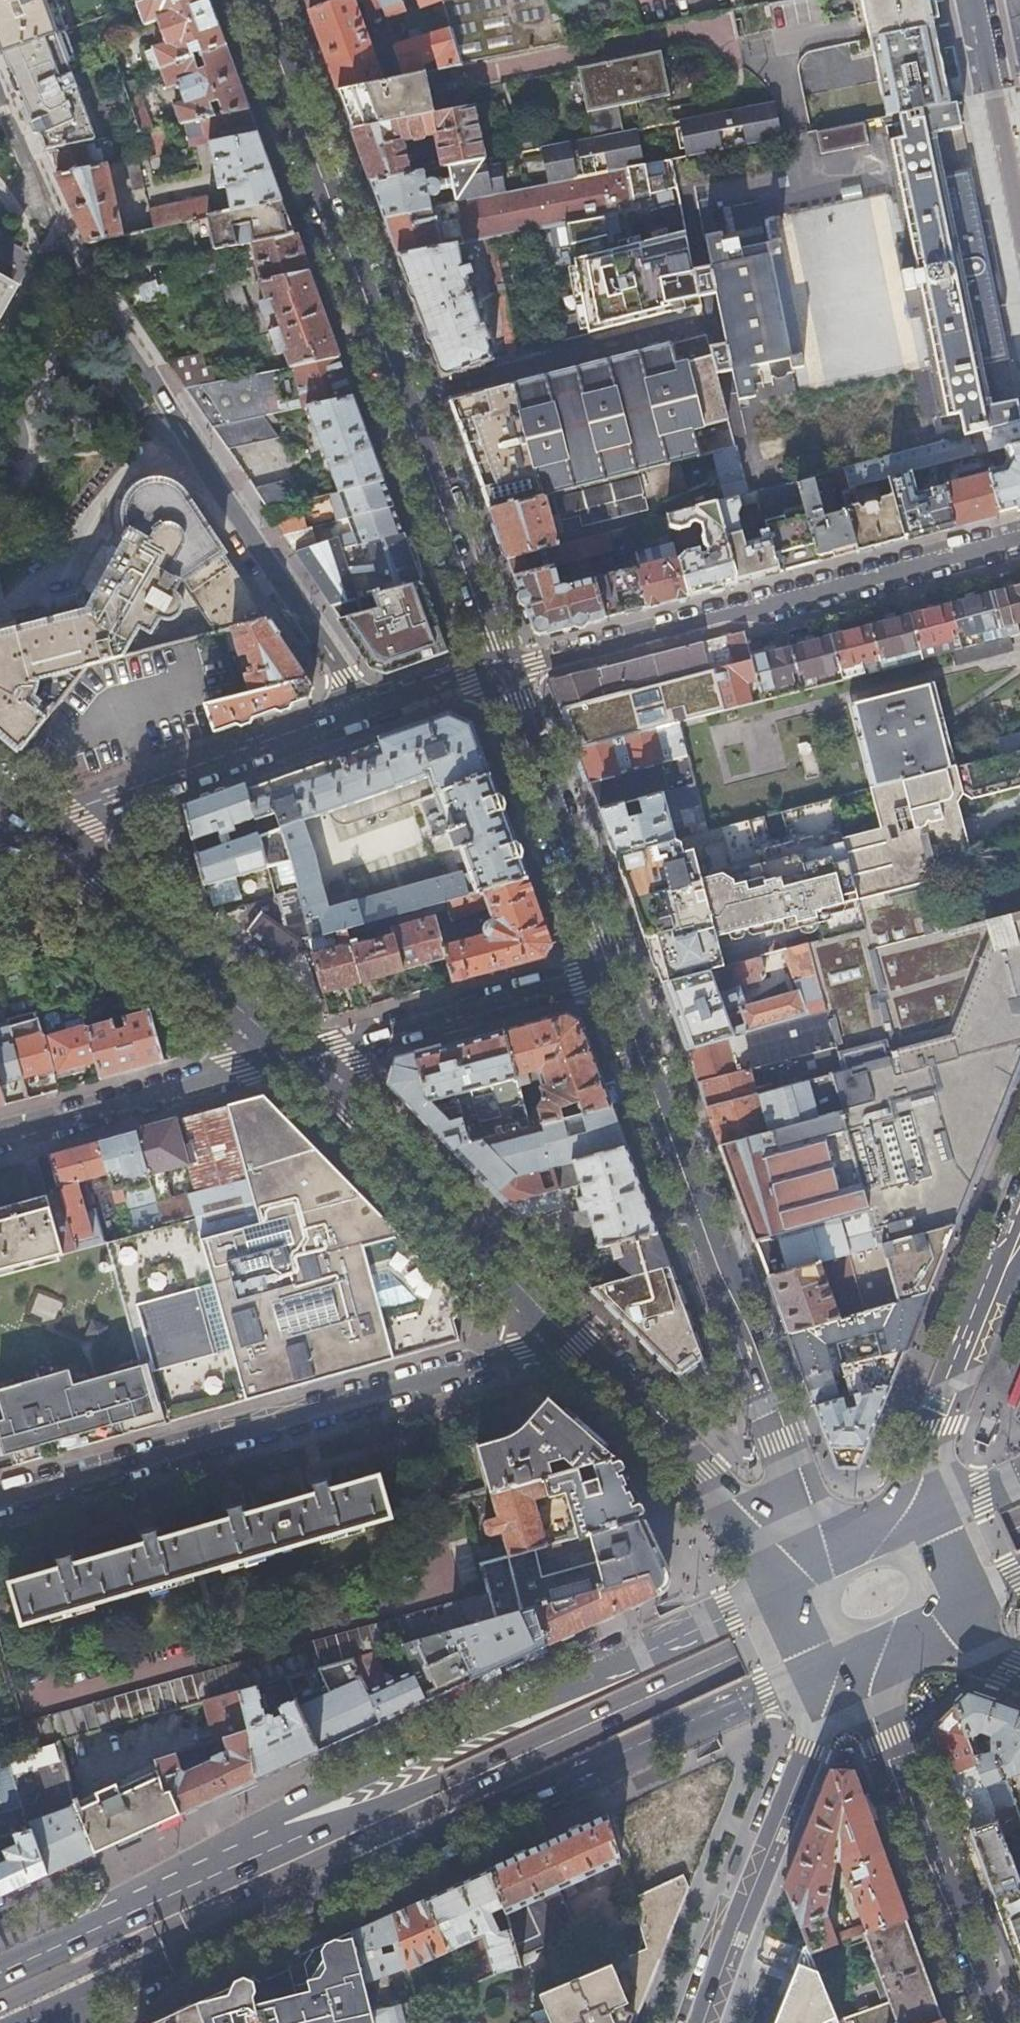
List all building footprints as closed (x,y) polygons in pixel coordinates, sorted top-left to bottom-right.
[(0,1),(0,51),(1,54),(65,30),(55,0),(2,0),(0,1)] [(136,5),(143,24),(156,20),(165,46),(153,50),(159,70),(225,47),(210,6),(208,0),(150,0),(136,5)] [(309,13),(344,0),(305,0),(309,13)] [(353,0),(344,0),(309,13),(325,57),(338,92),(389,82),(387,75),(380,77),(353,0)] [(368,19),(384,14),(386,18),(404,12),(400,0),(361,0),(368,19)] [(419,9),(441,1),(441,0),(416,0),(419,9)] [(441,1),(449,30),(459,65),(569,44),(556,0),(441,0),(441,1)] [(855,18),(863,17),(865,25),(868,40),(932,26),(931,20),(937,19),(935,10),(933,1),(927,2),(927,0),(851,0),(855,18)] [(1013,45),(1018,68),(1019,78),(1019,0),(1004,0),(1013,45)] [(944,53),(938,25),(932,26),(938,54),(944,53)] [(868,40),(876,81),(941,67),(938,54),(932,26),(868,40)] [(68,64),(76,60),(65,30),(1,54),(3,59),(14,83),(18,92),(38,136),(45,150),(54,149),(93,141),(140,132),(135,118),(122,83),(114,61),(73,76),(68,64)] [(460,67),(459,65),(449,30),(393,47),(396,62),(390,64),(394,81),(424,74),(423,65),(435,62),(438,71),(460,67)] [(235,74),(225,47),(159,70),(166,89),(178,86),(183,101),(172,105),(179,124),(183,123),(248,110),(235,74)] [(659,53),(576,70),(585,113),(668,96),(659,53)] [(880,99),(884,118),(898,115),(948,104),(945,86),(942,75),(941,67),(876,81),(880,99)] [(394,81),(389,82),(338,92),(341,101),(343,107),(353,132),(433,115),(427,84),(424,74),(394,81)] [(945,86),(948,104),(954,103),(950,85),(948,74),(942,75),(945,86)] [(133,79),(122,83),(135,118),(140,132),(151,130),(152,129),(133,79)] [(898,115),(903,140),(889,143),(913,262),(908,263),(915,297),(920,296),(945,417),(959,414),(964,436),(1019,421),(994,292),(1002,291),(995,257),(991,237),(986,238),(983,238),(978,211),(959,120),(962,120),(961,115),(958,116),(956,103),(954,103),(948,104),(898,115)] [(371,184),(436,171),(484,161),(473,107),(433,115),(353,132),(356,143),(362,159),(371,184)] [(249,112),(248,110),(183,123),(187,141),(188,147),(207,144),(257,134),(253,122),(249,112)] [(152,129),(151,130),(156,154),(169,151),(164,127),(152,129)] [(270,170),(257,134),(207,144),(218,190),(226,188),(231,213),(281,202),(270,170)] [(94,149),(93,141),(54,149),(56,160),(59,173),(103,164),(99,148),(94,149)] [(163,154),(149,157),(152,169),(166,167),(163,154)] [(137,157),(128,159),(134,190),(144,188),(137,157)] [(103,164),(59,173),(55,174),(72,211),(77,221),(87,244),(121,237),(106,164),(103,164)] [(398,258),(457,246),(484,240),(493,239),(510,235),(536,230),(561,225),(609,215),(649,207),(640,166),(495,196),(443,207),(384,219),(387,228),(391,239),(398,258)] [(443,207),(436,171),(371,184),(378,203),(381,210),(384,219),(443,207)] [(152,230),(206,218),(216,216),(214,206),(208,207),(207,198),(148,210),(152,230)] [(287,216),(281,202),(231,213),(216,216),(206,218),(213,250),(236,245),(232,229),(249,226),(253,242),(293,234),(287,216)] [(692,271),(683,229),(615,243),(609,215),(561,225),(570,272),(618,261),(627,310),(697,295),(692,271)] [(539,245),(536,230),(510,235),(513,249),(539,245)] [(300,253),(293,234),(253,242),(252,242),(259,282),(307,273),(300,253)] [(692,271),(697,295),(697,298),(716,294),(726,342),(708,347),(716,377),(733,373),(739,401),(755,398),(750,369),(790,360),(792,371),(805,368),(802,356),(794,358),(773,258),(782,256),(779,244),(766,247),(768,256),(728,264),(721,234),(705,237),(711,267),(692,271)] [(513,249),(510,235),(493,239),(496,251),(513,249)] [(493,239),(484,240),(508,356),(516,354),(496,251),(493,239)] [(457,246),(398,258),(409,288),(415,306),(420,318),(431,348),(442,378),(470,370),(495,360),(495,358),(493,358),(487,341),(490,338),(461,262),(457,246)] [(127,269),(115,272),(117,281),(129,278),(127,269)] [(324,318),(307,273),(259,282),(266,300),(258,304),(262,316),(275,311),(282,328),(269,332),(277,355),(285,352),(291,368),(338,358),(324,318)] [(240,285),(222,289),(235,321),(251,316),(240,285)] [(10,291),(0,286),(0,309),(10,291)] [(127,291),(121,294),(125,301),(129,307),(144,304),(140,298),(133,299),(127,291)] [(705,336),(450,402),(457,422),(490,511),(645,471),(711,454),(734,448),(716,377),(708,347),(705,336)] [(345,377),(338,358),(291,368),(215,384),(185,390),(203,415),(212,429),(264,418),(289,412),(300,410),(306,408),(354,398),(345,377)] [(212,368),(176,376),(185,390),(215,384),(212,368)] [(370,443),(354,398),(306,408),(337,493),(384,482),(370,443)] [(300,410),(289,412),(302,450),(313,447),(300,410)] [(264,418),(212,429),(226,450),(278,439),(264,418)] [(964,436),(845,469),(849,489),(854,488),(876,482),(889,478),(910,472),(937,465),(972,455),(987,451),(1001,447),(1019,442),(1019,421),(964,436)] [(1001,447),(1004,457),(1003,466),(993,469),(992,463),(985,465),(985,468),(998,513),(1019,507),(1019,442),(1001,447)] [(747,495),(734,448),(711,454),(725,501),(740,497),(747,495)] [(849,489),(845,469),(844,468),(835,471),(840,491),(849,489)] [(953,525),(998,513),(985,468),(958,475),(960,482),(943,487),(953,525)] [(649,489),(645,471),(490,511),(499,536),(503,548),(508,560),(535,553),(554,548),(557,547),(553,532),(562,529),(560,521),(644,500),(642,491),(649,489)] [(889,478),(905,538),(953,525),(943,487),(916,494),(910,472),(889,478)] [(266,510),(306,501),(293,478),(252,489),(266,510)] [(854,488),(849,489),(840,491),(845,510),(856,551),(905,538),(889,478),(876,482),(880,498),(879,504),(876,505),(874,502),(865,505),(864,507),(862,508),(858,503),(854,488)] [(814,479),(797,484),(818,561),(856,551),(845,510),(824,516),(814,479)] [(92,605),(117,651),(139,630),(147,634),(157,618),(166,617),(170,617),(172,616),(175,615),(177,613),(178,612),(179,610),(180,608),(180,606),(179,603),(179,601),(173,591),(180,580),(216,633),(225,631),(227,630),(267,620),(177,485),(171,482),(165,480),(159,480),(152,480),(146,482),(140,485),(135,488),(131,493),(129,496),(127,498),(125,503),(123,509),(123,515),(124,521),(125,526),(128,532),(117,553),(105,578),(101,586),(96,597),(92,605)] [(797,481),(758,492),(766,525),(778,572),(799,566),(818,561),(797,484),(797,481)] [(388,494),(384,482),(337,493),(329,495),(336,521),(347,518),(393,507),(388,494)] [(740,497),(725,501),(716,503),(737,583),(760,577),(778,572),(766,525),(759,527),(762,537),(745,542),(739,515),(743,506),(740,497)] [(737,583),(716,503),(667,517),(670,528),(678,531),(689,528),(692,523),(697,521),(702,525),(703,532),(701,534),(704,545),(707,549),(706,552),(703,553),(700,554),(699,548),(686,552),(679,558),(678,558),(688,596),(714,589),(737,583)] [(398,521),(393,507),(347,518),(355,538),(341,542),(343,549),(403,535),(398,521)] [(302,513),(273,520),(279,530),(282,534),(283,535),(306,529),(302,513)] [(311,528),(306,529),(283,535),(290,547),(293,550),(315,545),(311,528)] [(557,547),(554,548),(559,567),(564,565),(567,575),(591,568),(588,558),(607,553),(630,547),(629,534),(628,528),(557,547)] [(403,536),(403,535),(343,549),(341,549),(334,551),(299,560),(319,589),(330,606),(421,582),(427,581),(420,563),(410,534),(403,536)] [(535,553),(508,560),(511,570),(514,579),(540,572),(535,553)] [(635,566),(646,607),(669,601),(688,596),(678,558),(667,561),(665,558),(635,566)] [(608,569),(609,574),(594,578),(604,618),(618,615),(646,607),(635,566),(634,562),(608,569)] [(555,568),(540,572),(514,579),(523,602),(532,627),(538,630),(546,634),(575,626),(604,618),(594,578),(572,584),(574,592),(573,592),(572,591),(569,588),(565,587),(561,586),(555,568)] [(421,582),(330,606),(356,645),(370,666),(386,671),(445,650),(432,615),(421,582)] [(998,627),(1019,621),(1019,587),(990,595),(998,627)] [(980,632),(983,643),(1001,639),(998,627),(990,595),(949,606),(956,634),(964,632),(965,636),(980,632)] [(117,651),(92,605),(78,609),(0,632),(0,733),(5,737),(20,751),(40,727),(46,719),(34,710),(38,702),(28,695),(39,678),(117,651)] [(919,649),(921,659),(951,652),(960,649),(956,634),(949,606),(910,616),(919,649)] [(870,627),(877,655),(884,654),(885,657),(919,649),(910,616),(870,627)] [(291,655),(267,620),(227,630),(229,636),(234,634),(241,658),(249,655),(256,674),(246,677),(251,695),(309,680),(302,671),(291,655)] [(838,670),(841,680),(863,674),(860,664),(871,661),(870,657),(877,655),(870,627),(830,638),(838,670)] [(229,636),(227,630),(225,631),(241,697),(251,695),(246,677),(256,674),(249,655),(241,658),(234,634),(229,636)] [(743,632),(726,636),(731,658),(720,661),(722,668),(750,660),(750,659),(746,643),(743,632)] [(960,649),(951,652),(954,666),(1012,649),(1009,637),(1001,639),(983,643),(960,649)] [(830,638),(789,649),(797,677),(801,691),(815,687),(813,677),(838,670),(830,638)] [(552,681),(562,710),(603,700),(599,686),(707,659),(702,643),(595,671),(595,669),(552,681)] [(789,649),(750,659),(750,660),(756,681),(759,691),(791,683),(790,678),(797,677),(789,649)] [(877,655),(880,670),(921,659),(919,649),(885,657),(884,654),(877,655)] [(603,700),(562,710),(568,725),(573,740),(577,750),(647,731),(644,721),(657,718),(655,712),(670,708),(674,724),(678,723),(751,704),(746,684),(756,681),(750,660),(722,668),(603,700)] [(312,685),(309,680),(251,695),(241,697),(226,701),(205,706),(211,723),(215,733),(231,728),(253,720),(274,713),(307,701),(312,685)] [(948,768),(956,766),(933,682),(925,684),(948,768)] [(875,787),(948,768),(925,684),(854,703),(875,787)] [(868,789),(875,787),(854,703),(847,705),(868,789)] [(260,780),(246,786),(256,822),(258,832),(260,837),(268,869),(272,884),(276,897),(277,897),(301,891),(311,935),(311,938),(338,931),(347,928),(379,920),(389,917),(394,916),(414,910),(432,905),(444,902),(529,879),(522,861),(509,826),(502,807),(494,785),(471,723),(459,716),(450,712),(390,734),(318,759),(285,772),(260,780)] [(647,731),(577,750),(582,766),(588,781),(686,756),(678,723),(674,724),(647,731)] [(615,855),(621,871),(624,881),(630,897),(634,907),(640,925),(643,933),(653,959),(657,971),(662,985),(740,964),(734,947),(747,944),(745,933),(744,929),(797,915),(798,919),(801,931),(834,922),(839,938),(807,946),(824,1012),(833,1047),(844,1044),(851,1068),(890,1057),(885,1035),(879,1003),(881,1002),(879,996),(868,950),(929,934),(951,928),(937,876),(932,857),(957,851),(949,819),(958,816),(955,804),(961,796),(969,801),(1019,791),(1019,789),(1019,749),(992,757),(956,766),(948,768),(875,787),(868,789),(879,830),(840,840),(829,799),(779,812),(787,847),(769,851),(761,817),(705,831),(678,838),(678,839),(675,840),(615,855)] [(686,756),(588,781),(594,796),(599,811),(694,785),(686,756)] [(699,805),(694,785),(599,811),(607,832),(610,843),(615,855),(675,840),(672,833),(681,830),(676,811),(699,805)] [(185,807),(194,841),(209,837),(211,841),(221,838),(228,836),(237,834),(235,829),(256,822),(246,786),(212,797),(185,807)] [(949,819),(957,851),(967,848),(958,816),(949,819)] [(228,836),(221,838),(224,848),(231,846),(228,836)] [(202,871),(206,887),(209,886),(214,904),(219,903),(246,896),(240,877),(268,869),(260,837),(231,846),(224,848),(198,856),(202,871)] [(541,913),(529,879),(444,902),(432,905),(434,913),(450,909),(455,921),(488,908),(492,919),(489,921),(486,924),(484,927),(483,931),(484,935),(451,944),(447,930),(439,932),(447,959),(453,983),(498,971),(544,959),(549,951),(553,944),(541,913)] [(301,891),(277,897),(285,927),(298,938),(311,935),(301,891)] [(434,913),(432,905),(414,910),(418,924),(398,929),(394,916),(389,917),(392,928),(393,931),(404,971),(424,966),(447,959),(439,932),(434,913)] [(252,919),(251,921),(245,928),(254,936),(284,957),(290,949),(298,938),(285,927),(261,909),(252,919)] [(951,928),(929,934),(951,1016),(1019,998),(1019,909),(951,928)] [(392,928),(389,917),(379,920),(347,928),(351,940),(392,928)] [(351,940),(347,928),(338,931),(343,945),(313,953),(324,993),(341,989),(349,987),(351,993),(350,993),(355,1011),(359,1009),(369,1007),(362,983),(353,950),(351,940)] [(353,950),(362,983),(374,980),(404,971),(393,931),(385,933),(387,940),(353,950)] [(929,934),(868,950),(879,996),(881,1002),(879,1003),(885,1035),(890,1057),(895,1074),(1019,1041),(1019,998),(951,1016),(929,934)] [(740,964),(662,985),(669,1003),(674,1017),(680,1034),(686,1051),(824,1012),(807,946),(784,953),(794,992),(740,1008),(741,1012),(726,1017),(723,1007),(730,1005),(728,1001),(721,1002),(718,992),(767,978),(762,959),(740,964)] [(165,1063),(151,1011),(129,1017),(128,1012),(123,1013),(127,1026),(125,1029),(119,1031),(116,1029),(114,1021),(87,1028),(96,1064),(100,1081),(132,1072),(165,1063)] [(748,1071),(833,1047),(824,1012),(686,1051),(692,1067),(698,1084),(748,1071)] [(530,1116),(525,1117),(528,1128),(609,1107),(595,1068),(577,1021),(564,1015),(528,1024),(501,1032),(517,1087),(527,1084),(524,1074),(535,1071),(540,1070),(545,1086),(540,1088),(538,1088),(540,1095),(539,1096),(536,1109),(529,1111),(530,1116)] [(10,1083),(23,1080),(13,1041),(8,1024),(0,1026),(0,1086),(10,1083)] [(53,1071),(54,1075),(74,1070),(96,1064),(87,1028),(86,1026),(44,1038),(53,1071)] [(465,1133),(525,1117),(517,1087),(501,1032),(484,1036),(466,1042),(430,1051),(395,1061),(392,1072),(388,1085),(448,1146),(484,1183),(507,1205),(558,1192),(550,1169),(624,1148),(621,1139),(617,1127),(612,1115),(609,1107),(528,1128),(468,1143),(465,1133)] [(13,1041),(23,1080),(29,1101),(43,1097),(37,1076),(44,1074),(53,1071),(44,1038),(42,1033),(13,1041)] [(851,1068),(840,1071),(830,1074),(841,1113),(818,1119),(720,1146),(727,1164),(731,1176),(748,1222),(755,1242),(869,1212),(878,1246),(954,1223),(1019,1060),(1019,1041),(895,1074),(890,1057),(851,1068)] [(748,1071),(698,1084),(702,1096),(706,1108),(755,1095),(807,1080),(830,1074),(840,1071),(833,1047),(748,1071)] [(807,1080),(755,1095),(706,1108),(714,1129),(720,1146),(818,1119),(807,1080)] [(192,1217),(180,1220),(181,1222),(102,1243),(137,1367),(149,1363),(166,1423),(242,1401),(335,1375),(430,1349),(457,1341),(454,1329),(452,1321),(467,1308),(261,1098),(225,1108),(257,1224),(198,1240),(192,1217)] [(203,1114),(181,1119),(189,1147),(186,1148),(190,1163),(183,1165),(191,1196),(187,1197),(192,1217),(198,1240),(257,1224),(225,1108),(203,1114)] [(134,1132),(155,1206),(164,1203),(160,1187),(164,1185),(161,1171),(183,1165),(190,1163),(186,1148),(189,1147),(181,1119),(175,1121),(134,1132)] [(105,1176),(109,1193),(113,1205),(120,1203),(129,1234),(160,1225),(155,1206),(134,1132),(114,1138),(105,1140),(96,1143),(105,1176)] [(58,1193),(43,1197),(57,1248),(90,1239),(75,1184),(105,1176),(96,1143),(70,1150),(47,1156),(58,1193)] [(558,1192),(507,1205),(521,1220),(562,1209),(560,1200),(562,1200),(567,1192),(566,1189),(577,1186),(581,1200),(575,1201),(579,1214),(571,1216),(577,1238),(592,1234),(597,1249),(655,1233),(644,1203),(624,1148),(550,1169),(558,1192)] [(55,1256),(54,1254),(58,1252),(57,1248),(43,1197),(0,1209),(0,1270),(55,1256)] [(155,1206),(160,1225),(180,1220),(192,1217),(187,1197),(164,1203),(155,1206)] [(878,1246),(869,1212),(755,1242),(761,1259),(768,1277),(847,1255),(878,1246)] [(954,1223),(878,1246),(847,1255),(852,1274),(863,1313),(926,1295),(939,1261),(943,1252),(954,1223)] [(662,1251),(655,1233),(597,1249),(559,1259),(572,1271),(589,1288),(668,1267),(662,1251)] [(847,1255),(768,1277),(779,1308),(788,1334),(840,1319),(835,1306),(839,1304),(838,1299),(833,1300),(826,1282),(852,1274),(847,1255)] [(675,1285),(668,1267),(589,1288),(618,1318),(680,1300),(675,1285)] [(863,1313),(852,1274),(826,1282),(833,1300),(838,1299),(839,1304),(835,1306),(840,1319),(863,1313)] [(840,1319),(788,1334),(796,1356),(804,1378),(832,1370),(841,1368),(904,1349),(918,1313),(926,1295),(863,1313),(840,1319)] [(685,1387),(694,1386),(704,1379),(707,1373),(698,1350),(691,1330),(680,1300),(618,1318),(685,1387)] [(889,1385),(903,1351),(904,1349),(841,1368),(851,1397),(856,1396),(889,1386),(889,1385)] [(889,1385),(899,1389),(913,1354),(903,1351),(889,1385)] [(0,1421),(0,1469),(23,1463),(166,1423),(149,1363),(137,1367),(89,1380),(81,1377),(69,1380),(66,1370),(0,1389),(0,1413),(2,1420),(0,1421)] [(832,1370),(804,1378),(810,1394),(815,1407),(843,1399),(832,1370)] [(1007,1405),(1019,1410),(1019,1409),(1019,1371),(1007,1405)] [(845,1399),(843,1399),(815,1407),(827,1443),(836,1468),(846,1468),(856,1469),(889,1386),(856,1396),(858,1406),(848,1409),(845,1399)] [(512,1435),(505,1439),(477,1448),(491,1494),(553,1476),(550,1463),(564,1460),(574,1470),(578,1468),(593,1464),(615,1458),(582,1429),(548,1400),(536,1414),(528,1423),(524,1427),(518,1432),(512,1435)] [(625,1478),(615,1458),(593,1464),(597,1478),(582,1482),(578,1468),(574,1470),(553,1476),(491,1494),(498,1519),(487,1523),(485,1526),(488,1535),(491,1537),(502,1534),(509,1557),(548,1546),(535,1501),(548,1497),(549,1499),(566,1494),(578,1538),(591,1534),(644,1519),(635,1499),(631,1491),(625,1478)] [(60,1570),(9,1585),(21,1630),(392,1521),(379,1477),(327,1492),(326,1488),(328,1487),(326,1473),(305,1479),(311,1492),(314,1491),(315,1495),(242,1517),(241,1512),(243,1511),(240,1498),(220,1503),(226,1516),(228,1515),(230,1521),(156,1542),(155,1537),(157,1536),(154,1523),(136,1528),(141,1541),(143,1541),(145,1545),(71,1567),(70,1562),(72,1562),(70,1547),(49,1553),(56,1566),(58,1566),(60,1570)] [(481,1565),(490,1595),(497,1620),(538,1608),(587,1594),(583,1578),(601,1573),(605,1584),(599,1586),(600,1591),(650,1577),(659,1595),(668,1571),(648,1526),(644,1519),(591,1534),(595,1550),(591,1556),(585,1558),(581,1556),(580,1554),(569,1557),(573,1569),(516,1585),(509,1557),(481,1565)] [(587,1594),(538,1608),(550,1645),(632,1607),(650,1599),(659,1595),(650,1577),(600,1591),(587,1594)] [(490,1595),(23,1725),(30,1751),(59,1743),(209,1701),(236,1693),(240,1692),(258,1687),(287,1679),(353,1660),(376,1654),(403,1646),(451,1633),(497,1620),(490,1595)] [(516,1660),(519,1667),(552,1652),(549,1645),(550,1645),(538,1608),(497,1620),(451,1633),(455,1643),(465,1639),(466,1644),(457,1648),(472,1680),(506,1665),(516,1660)] [(451,1633),(403,1646),(427,1701),(448,1691),(472,1680),(457,1648),(455,1643),(451,1633)] [(388,1675),(386,1676),(376,1654),(353,1660),(382,1722),(404,1711),(427,1701),(414,1671),(395,1680),(394,1678),(391,1676),(388,1675)] [(382,1722),(353,1660),(287,1679),(296,1700),(319,1750),(352,1735),(368,1728),(382,1722)] [(268,1724),(258,1687),(240,1692),(250,1731),(256,1779),(277,1769),(298,1760),(311,1754),(319,1750),(296,1700),(278,1708),(282,1716),(274,1720),(275,1724),(272,1725),(268,1724)] [(236,1693),(209,1701),(220,1741),(226,1739),(245,1733),(236,1693)] [(982,1787),(1002,1780),(1019,1773),(1019,1714),(964,1695),(952,1707),(982,1787)] [(209,1701),(59,1743),(74,1796),(72,1797),(74,1802),(132,1778),(131,1776),(159,1764),(158,1760),(177,1754),(185,1752),(208,1744),(220,1741),(209,1701)] [(994,1821),(991,1813),(982,1787),(952,1707),(940,1720),(930,1730),(953,1793),(963,1818),(967,1831),(994,1821)] [(158,1760),(159,1764),(167,1791),(171,1790),(181,1814),(204,1803),(220,1796),(227,1792),(256,1779),(250,1731),(245,1733),(226,1739),(229,1748),(227,1754),(224,1753),(215,1757),(213,1761),(186,1773),(180,1770),(181,1768),(177,1754),(158,1760)] [(0,1759),(0,1804),(3,1813),(0,1814),(0,1839),(15,1834),(32,1830),(48,1874),(72,1863),(96,1852),(74,1802),(72,1797),(74,1796),(59,1743),(30,1751),(0,1759)] [(208,1744),(185,1752),(187,1757),(192,1755),(193,1759),(211,1753),(208,1744)] [(132,1778),(74,1802),(96,1852),(124,1839),(138,1833),(152,1827),(181,1814),(171,1790),(167,1791),(159,1764),(131,1776),(132,1778)] [(832,1862),(843,1801),(860,1794),(867,1792),(858,1766),(847,1766),(836,1765),(835,1772),(830,1771),(797,1854),(789,1874),(783,1888),(806,1943),(810,1954),(834,1945),(831,1937),(823,1915),(832,1862)] [(1002,1780),(982,1787),(991,1813),(1011,1805),(1002,1780)] [(851,1938),(864,1934),(905,1918),(896,1893),(890,1877),(884,1861),(878,1844),(869,1819),(860,1794),(843,1801),(832,1862),(841,1861),(864,1925),(848,1931),(851,1938)] [(660,1828),(644,1798),(626,1806),(614,1812),(632,1851),(664,1837),(660,1828)] [(1011,1805),(991,1813),(994,1821),(1000,1836),(1019,1829),(1011,1805)] [(607,1816),(489,1870),(500,1905),(507,1929),(515,1957),(553,1940),(573,1931),(556,1888),(619,1859),(607,1816)] [(1000,1836),(994,1821),(967,1831),(980,1865),(992,1898),(1019,1888),(1000,1836)] [(12,1891),(28,1883),(48,1874),(32,1830),(15,1834),(18,1844),(3,1850),(6,1860),(0,1863),(0,1896),(12,1891)] [(631,1877),(636,1894),(681,1875),(706,1863),(698,1847),(631,1877)] [(428,1898),(392,1914),(405,1967),(406,1970),(483,1935),(495,1973),(518,1965),(515,1957),(507,1929),(498,1933),(487,1911),(500,1905),(489,1870),(428,1898)] [(647,1988),(671,1926),(687,1887),(681,1875),(636,1894),(630,1897),(645,1947),(538,1996),(544,2012),(548,2010),(553,2022),(633,2022),(647,1988)] [(1019,1888),(992,1898),(1002,1925),(1019,1974),(1019,1887),(1019,1888)] [(392,1913),(351,1932),(364,1983),(405,1967),(392,1914),(392,1913)] [(837,2021),(838,2022),(930,2022),(941,2019),(923,1967),(905,1918),(864,1934),(889,2002),(837,2021)] [(573,1931),(553,1940),(557,1948),(577,1939),(573,1931)] [(831,1937),(834,1945),(851,1938),(848,1931),(831,1937)] [(195,2003),(202,2022),(374,2022),(371,2012),(371,2009),(369,2004),(366,1993),(364,1983),(351,1932),(321,1946),(292,1959),(287,1967),(294,1994),(288,1996),(289,2000),(276,2003),(275,1999),(269,2000),(264,1979),(255,1976),(235,1985),(215,1994),(195,2003)] [(837,2021),(823,1986),(810,1954),(806,1943),(804,1947),(802,1946),(796,1954),(795,1963),(797,1964),(784,1997),(782,1996),(776,2004),(775,2013),(777,2014),(774,2022),(838,2022),(837,2021)] [(411,1990),(409,1981),(390,1986),(393,1995),(411,1990)] [(366,1993),(369,2004),(375,2003),(372,1991),(366,1993)] [(412,1996),(414,2002),(415,2008),(428,2002),(422,1991),(412,1996)] [(374,2022),(419,2022),(415,2008),(414,2002),(371,2012),(374,2022)] [(154,2022),(202,2022),(195,2003),(160,2019),(153,2022),(154,2022)]
